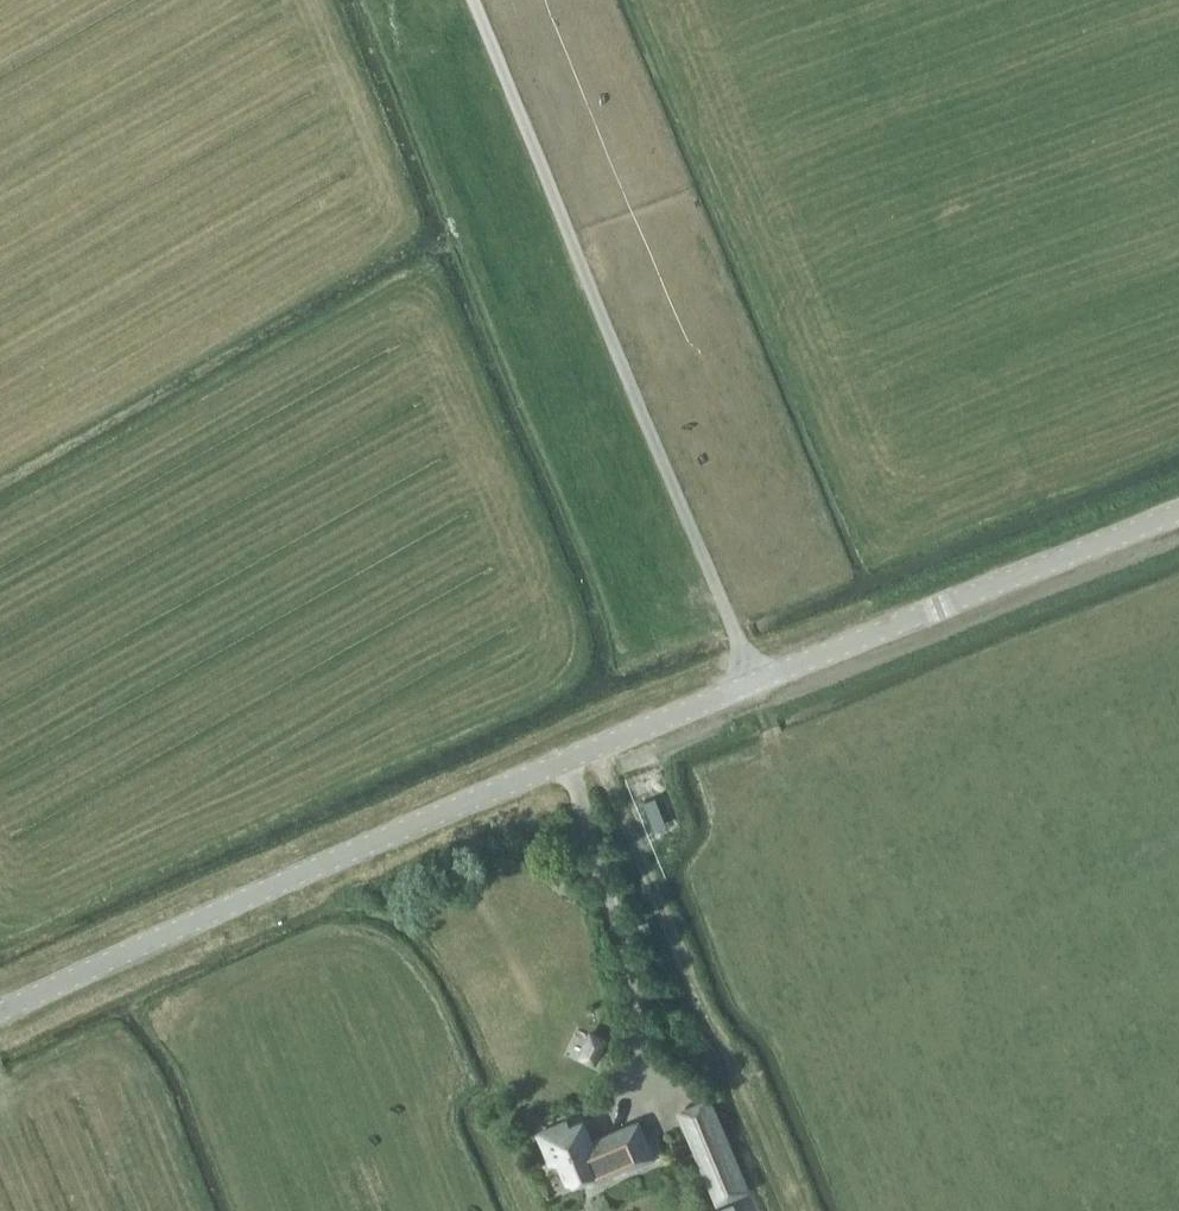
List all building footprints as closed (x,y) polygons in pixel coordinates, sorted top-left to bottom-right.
[(654,919),(644,923),(648,933),(658,929),(654,919)] [(751,1191),(711,1097),(676,1112),(716,1206),(751,1191)] [(591,1142),(582,1120),(568,1126),(566,1121),(537,1133),(550,1159),(559,1155),(567,1171),(585,1162),(591,1174),(649,1145),(637,1122),(591,1142)]
